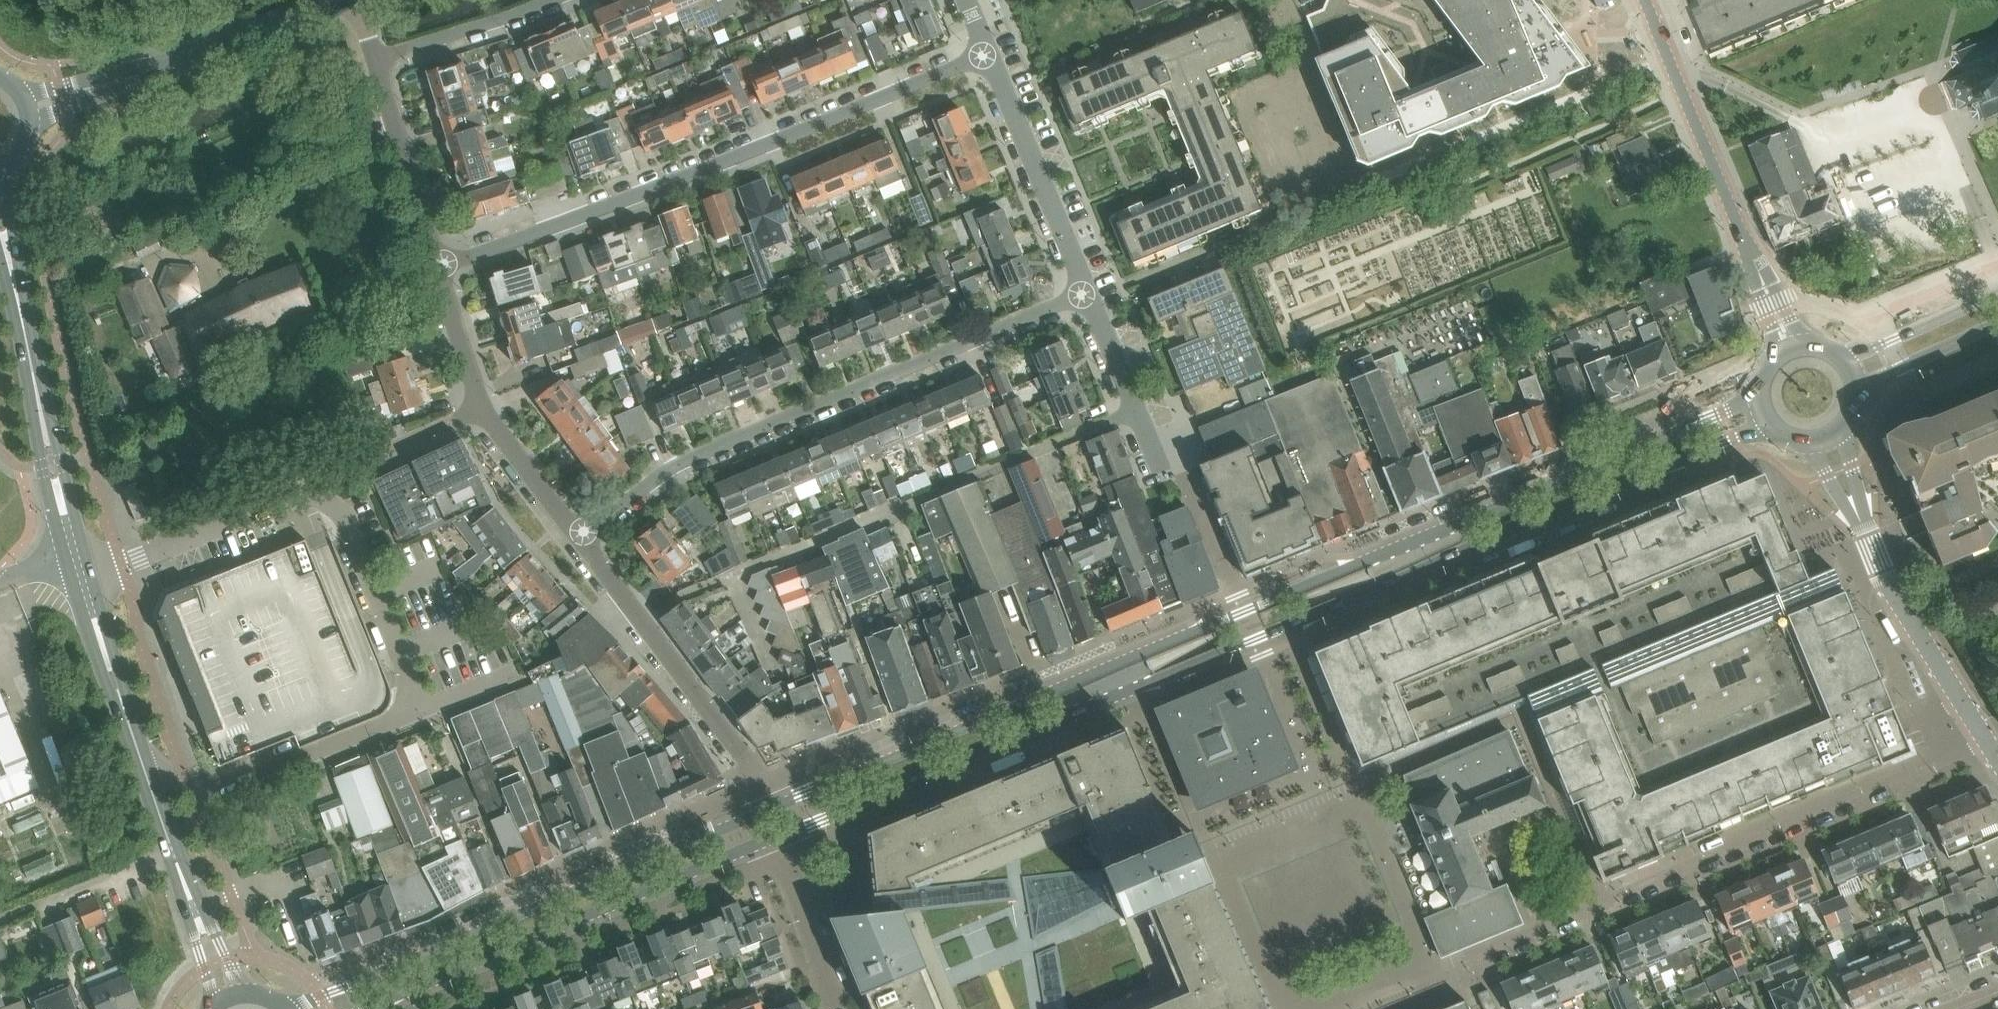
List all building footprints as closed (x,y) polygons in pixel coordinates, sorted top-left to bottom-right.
[(634,39),(657,29),(645,0),(628,0),(619,4),(631,32),(631,31),(634,39)] [(672,0),(645,0),(657,29),(661,39),(662,38),(667,36),(672,34),(665,17),(677,13),(672,0)] [(698,31),(721,22),(712,0),(672,0),(677,13),(677,12),(685,31),(696,26),(698,31)] [(721,22),(738,15),(732,1),(735,0),(712,0),(721,22)] [(803,10),(799,0),(783,7),(787,17),(803,10)] [(933,10),(929,0),(895,0),(891,2),(895,11),(904,7),(910,21),(933,10)] [(1136,13),(1167,0),(1131,0),(1136,13)] [(1322,57),(1364,160),(1461,120),(1562,78),(1583,69),(1530,0),(1351,0),(1322,57)] [(1706,54),(1835,0),(1683,0),(1706,54)] [(588,27),(599,53),(604,65),(620,58),(612,39),(631,32),(619,4),(596,13),(599,22),(588,27)] [(769,13),(773,23),(787,17),(783,7),(769,13)] [(933,10),(910,21),(895,27),(899,38),(904,36),(909,48),(919,44),(919,45),(943,35),(933,10)] [(857,26),(872,20),(869,11),(854,17),(857,26)] [(1062,98),(1059,99),(1062,106),(1074,134),(1081,131),(1079,125),(1163,91),(1170,94),(1209,186),(1120,223),(1117,217),(1117,218),(1110,221),(1121,249),(1124,256),(1129,254),(1133,264),(1151,256),(1153,261),(1162,257),(1160,253),(1193,239),(1195,243),(1204,240),(1202,235),(1235,221),(1237,226),(1246,222),(1244,218),(1262,210),(1243,166),(1246,165),(1208,72),(1257,52),(1241,12),(1223,19),(1220,12),(1211,15),(1214,23),(1156,47),(1129,58),(1126,50),(1117,54),(1120,62),(1087,76),(1083,68),(1075,71),(1078,79),(1060,87),(1064,97),(1062,98)] [(810,23),(806,13),(784,22),(788,32),(810,23)] [(832,24),(836,33),(818,40),(833,76),(868,62),(849,17),(832,24)] [(764,42),(765,42),(788,32),(784,22),(760,33),(764,42)] [(560,29),(549,33),(568,80),(569,79),(579,75),(574,64),(599,53),(588,27),(577,31),(574,23),(571,24),(568,24),(562,26),(560,29)] [(515,52),(527,82),(533,80),(540,77),(540,78),(552,73),(557,83),(559,82),(561,86),(570,82),(569,79),(568,80),(549,33),(540,37),(537,37),(531,39),(529,42),(526,43),(527,47),(515,52)] [(1937,82),(1941,94),(1942,96),(1947,109),(1957,105),(1958,107),(1958,108),(1959,109),(1962,109),(1964,109),(1964,107),(1966,106),(1972,103),(1971,104),(1970,106),(1969,107),(1969,108),(1968,110),(1968,111),(1969,113),(1969,114),(1970,115),(1971,116),(1972,117),(1973,118),(1975,118),(1976,118),(1978,118),(1979,119),(1980,119),(1996,112),(1997,112),(1997,111),(1997,33),(1970,45),(1968,38),(1951,45),(1954,51),(1951,52),(1952,54),(1951,55),(1950,55),(1949,56),(1948,58),(1948,60),(1948,62),(1948,63),(1948,65),(1949,66),(1950,67),(1951,68),(1953,69),(1956,69),(1958,69),(1960,73),(1937,82)] [(873,64),(888,58),(878,34),(864,41),(873,64)] [(667,36),(662,38),(669,54),(674,52),(667,36)] [(799,59),(810,86),(833,76),(818,40),(817,40),(820,46),(808,51),(809,55),(799,59)] [(512,48),(500,53),(507,74),(509,74),(518,70),(520,70),(512,48)] [(687,58),(683,48),(674,52),(669,54),(668,55),(672,65),(687,58)] [(653,61),(657,71),(672,65),(668,55),(653,61)] [(756,77),(749,58),(732,65),(741,87),(754,82),(763,105),(786,96),(775,69),(756,77)] [(810,86),(799,59),(775,69),(786,96),(810,86)] [(690,61),(683,64),(687,74),(687,75),(695,72),(690,61)] [(463,62),(428,73),(435,97),(490,80),(487,69),(467,75),(463,62)] [(687,74),(683,64),(668,71),(672,80),(687,74)] [(741,114),(732,91),(741,87),(732,65),(717,72),(719,78),(701,85),(706,98),(707,98),(718,124),(741,114)] [(653,77),(657,86),(672,80),(668,71),(653,77)] [(507,74),(435,97),(439,107),(437,111),(439,117),(442,119),(445,129),(488,116),(482,94),(487,93),(486,90),(512,82),(509,74),(507,74)] [(533,80),(527,82),(532,93),(537,91),(533,80)] [(707,98),(706,98),(683,107),(694,134),(718,124),(707,98)] [(1588,107),(1592,116),(1607,110),(1603,101),(1588,107)] [(638,131),(648,153),(672,143),(661,117),(642,124),(634,106),(618,112),(628,135),(638,131)] [(694,134),(683,107),(661,117),(672,143),(694,134)] [(940,146),(944,144),(945,145),(971,133),(961,109),(935,120),(939,131),(919,139),(924,152),(940,146)] [(604,123),(607,130),(598,133),(593,118),(582,121),(586,130),(589,137),(588,137),(592,149),(594,148),(599,159),(594,161),(598,171),(607,168),(612,169),(619,167),(621,164),(623,163),(619,153),(633,148),(628,135),(618,112),(620,118),(604,123)] [(483,126),(491,124),(488,116),(445,129),(449,141),(448,143),(450,150),(452,151),(454,156),(455,156),(457,161),(507,146),(504,137),(487,142),(483,126)] [(571,157),(559,161),(560,165),(567,179),(578,176),(579,179),(581,178),(585,179),(591,177),(593,173),(598,171),(594,161),(599,159),(594,148),(592,149),(588,137),(589,137),(586,130),(582,121),(574,124),(579,140),(567,145),(571,157)] [(1613,150),(1619,147),(1638,194),(1664,183),(1645,137),(1634,141),(1630,130),(1608,139),(1613,150)] [(1802,190),(1812,186),(1790,131),(1779,135),(1779,134),(1749,146),(1771,197),(1773,203),(1764,206),(1779,241),(1838,216),(1829,196),(1808,205),(1802,190)] [(941,173),(954,167),(953,166),(980,155),(971,133),(945,145),(944,144),(940,146),(945,160),(937,163),(941,173)] [(903,180),(887,140),(863,150),(876,181),(879,190),(903,180)] [(459,172),(455,176),(457,182),(461,183),(463,188),(467,186),(469,194),(518,178),(516,171),(511,173),(498,177),(493,162),(512,156),(509,146),(507,146),(457,161),(459,167),(457,168),(459,172)] [(555,147),(542,151),(545,162),(547,161),(558,158),(555,147)] [(876,181),(863,150),(840,159),(853,190),(876,181)] [(954,167),(964,192),(991,181),(980,155),(953,166),(954,167)] [(1581,168),(1577,156),(1548,167),(1553,179),(1581,168)] [(558,158),(547,161),(549,168),(560,165),(559,161),(558,158)] [(853,190),(840,159),(816,169),(832,207),(829,200),(853,190)] [(469,194),(465,195),(473,220),(488,215),(488,216),(570,190),(571,190),(567,179),(560,165),(549,168),(518,178),(469,194)] [(922,182),(930,178),(924,165),(916,169),(922,182)] [(792,179),(808,217),(832,207),(816,169),(792,179)] [(765,180),(739,189),(755,232),(743,236),(751,263),(764,258),(755,234),(788,222),(779,196),(772,198),(765,180)] [(943,198),(944,201),(953,197),(947,183),(931,190),(936,201),(943,198)] [(710,200),(703,202),(717,240),(731,235),(734,246),(743,243),(744,244),(741,235),(742,235),(740,229),(738,230),(725,194),(722,195),(719,194),(712,196),(710,200)] [(923,196),(912,201),(922,227),(934,222),(923,196)] [(673,248),(687,243),(691,255),(702,251),(693,226),(692,226),(685,208),(675,212),(672,207),(667,209),(667,215),(662,217),(673,248)] [(984,245),(982,246),(982,247),(1013,233),(1003,209),(979,219),(984,229),(978,232),(984,245)] [(630,228),(622,231),(638,277),(674,265),(659,224),(646,229),(644,223),(642,224),(638,222),(632,224),(630,228)] [(892,238),(888,228),(871,235),(875,245),(892,238)] [(601,273),(599,274),(605,289),(638,277),(622,231),(614,234),(611,232),(604,234),(602,238),(601,239),(602,244),(591,248),(601,273)] [(991,269),(1022,256),(1013,233),(982,247),(991,269)] [(141,260),(162,250),(155,235),(134,245),(141,260)] [(871,235),(854,243),(858,253),(875,245),(871,235)] [(827,266),(816,240),(805,244),(815,270),(827,266)] [(587,243),(563,252),(575,283),(599,274),(601,273),(591,248),(589,248),(587,243)] [(941,250),(929,254),(938,275),(916,285),(919,293),(930,322),(954,313),(939,278),(951,273),(941,250)] [(892,264),(887,252),(877,256),(882,268),(892,264)] [(869,259),(874,272),(882,268),(877,256),(869,259)] [(1001,293),(1032,280),(1022,256),(991,269),(1001,293)] [(955,273),(970,267),(967,258),(952,264),(955,273)] [(1148,299),(1158,323),(1176,316),(1180,325),(1173,328),(1175,333),(1177,337),(1184,335),(1188,344),(1169,351),(1186,392),(1225,376),(1230,386),(1268,371),(1220,258),(1205,264),(1210,274),(1148,299)] [(184,317),(200,353),(311,307),(297,266),(250,284),(184,317)] [(537,278),(534,266),(505,275),(504,271),(494,274),(495,278),(491,279),(499,306),(545,292),(550,291),(545,275),(537,278)] [(1652,314),(1694,297),(1712,341),(1739,330),(1714,267),(1687,278),(1675,283),(1670,272),(1640,284),(1652,314)] [(196,272),(173,270),(165,290),(181,306),(201,294),(196,272)] [(847,283),(842,270),(833,273),(839,286),(847,283)] [(824,277),(829,290),(839,286),(833,273),(824,277)] [(964,292),(978,286),(974,277),(960,283),(964,292)] [(148,278),(118,291),(140,344),(154,339),(171,379),(196,368),(178,327),(170,330),(148,278)] [(904,289),(907,298),(896,303),(908,332),(930,322),(919,293),(916,285),(904,289)] [(550,291),(545,292),(547,299),(554,296),(552,290),(550,291)] [(689,321),(706,314),(700,297),(683,303),(689,321)] [(506,330),(508,337),(569,319),(584,314),(581,303),(544,315),(545,317),(541,318),(536,303),(501,314),(502,316),(501,320),(503,327),(506,330)] [(908,332),(896,303),(875,312),(887,341),(908,332)] [(1607,316),(1613,330),(1630,323),(1626,314),(1637,309),(1636,304),(1607,316)] [(742,305),(720,315),(724,325),(746,316),(742,305)] [(807,333),(797,309),(784,314),(794,338),(807,333)] [(887,341),(875,312),(853,321),(864,350),(887,341)] [(656,332),(674,325),(670,313),(651,319),(656,332)] [(774,318),(784,343),(794,338),(784,314),(774,318)] [(710,319),(717,337),(727,333),(724,325),(720,315),(710,319)] [(820,334),(808,339),(820,368),(842,359),(830,330),(831,330),(826,318),(815,323),(820,334)] [(569,319),(508,337),(512,348),(508,349),(513,362),(516,361),(516,364),(577,345),(569,319)] [(657,334),(656,332),(651,319),(618,332),(624,346),(657,334)] [(830,330),(842,359),(864,350),(853,321),(831,330),(830,330)] [(1665,381),(1674,378),(1676,371),(1656,322),(1639,329),(1646,347),(1627,355),(1639,386),(1660,378),(1665,381)] [(693,347),(685,328),(676,332),(683,351),(693,347)] [(1571,343),(1582,339),(1578,328),(1566,332),(1571,343)] [(669,342),(675,354),(683,351),(676,332),(675,332),(678,338),(669,342)] [(575,351),(579,363),(603,354),(603,355),(621,348),(616,335),(575,351)] [(1062,342),(1032,354),(1041,376),(1071,364),(1062,342)] [(1531,344),(1518,349),(1521,357),(1534,353),(1531,344)] [(1560,371),(1556,373),(1572,412),(1594,404),(1571,347),(1553,354),(1560,371)] [(799,377),(787,348),(763,358),(775,387),(799,377)] [(1581,357),(1599,402),(1620,394),(1625,397),(1634,394),(1635,388),(1636,387),(1624,357),(1611,362),(1609,357),(1600,361),(1596,351),(1581,357)] [(603,354),(570,366),(575,380),(608,367),(603,355),(603,354)] [(1356,377),(1349,380),(1385,467),(1383,469),(1401,512),(1516,465),(1563,447),(1556,432),(1545,405),(1534,376),(1518,381),(1529,410),(1503,419),(1498,404),(1488,408),(1480,389),(1459,398),(1434,408),(1440,423),(1453,457),(1434,465),(1436,468),(1439,477),(1435,479),(1424,452),(1421,453),(1418,446),(1422,444),(1415,429),(1422,426),(1420,422),(1414,408),(1457,389),(1455,386),(1445,362),(1409,378),(1414,389),(1408,391),(1394,354),(1372,363),(1369,355),(1350,363),(1356,377)] [(344,365),(349,378),(374,370),(370,357),(344,365)] [(380,382),(370,386),(374,396),(415,381),(412,372),(415,367),(413,362),(408,361),(407,357),(379,367),(385,385),(381,387),(380,382)] [(716,367),(719,376),(731,405),(753,396),(741,367),(742,366),(738,357),(716,367)] [(741,367),(753,396),(775,387),(763,358),(742,366),(741,367)] [(1050,398),(1080,385),(1071,364),(1041,376),(1050,398)] [(1004,365),(991,370),(1001,394),(1013,389),(1004,365)] [(694,376),(694,377),(697,385),(709,415),(731,405),(719,376),(716,367),(694,376)] [(643,374),(630,379),(640,403),(652,398),(643,374)] [(1273,398),(1265,401),(1325,544),(1355,532),(1355,531),(1345,505),(1328,462),(1347,455),(1352,453),(1353,454),(1353,456),(1363,452),(1352,425),(1351,425),(1330,374),(1273,398)] [(993,405),(980,375),(958,384),(971,414),(993,405)] [(697,385),(694,377),(672,387),(687,423),(709,415),(697,385)] [(1269,377),(1239,389),(1247,408),(1276,396),(1269,377)] [(621,399),(631,395),(623,378),(614,382),(621,399)] [(563,381),(537,400),(552,421),(583,398),(569,379),(564,383),(563,381)] [(423,392),(419,391),(415,381),(374,396),(377,406),(387,404),(385,398),(389,397),(395,415),(423,405),(422,402),(425,398),(423,392)] [(653,403),(665,433),(687,423),(672,387),(671,383),(651,391),(656,402),(653,403)] [(971,414),(958,384),(935,394),(947,423),(971,414)] [(1080,385),(1050,398),(1041,402),(1046,413),(1055,409),(1060,421),(1065,432),(1083,425),(1078,414),(1090,409),(1080,385)] [(1925,422),(1924,421),(1886,437),(1903,480),(1899,481),(1905,498),(1912,495),(1941,565),(1984,547),(1997,542),(1997,392),(1925,422)] [(947,423),(935,394),(914,403),(926,432),(947,423)] [(360,412),(377,406),(374,396),(357,402),(360,412)] [(585,397),(583,398),(552,421),(568,442),(600,417),(585,397)] [(1019,397),(1008,402),(1013,413),(1024,409),(1019,397)] [(1201,427),(1199,428),(1213,461),(1200,466),(1207,484),(1239,561),(1244,575),(1245,577),(1247,576),(1261,570),(1314,549),(1313,548),(1322,545),(1325,544),(1265,401),(1254,405),(1201,427)] [(914,403),(891,412),(904,442),(903,442),(906,448),(907,451),(930,442),(926,432),(914,403)] [(1016,430),(1015,428),(1005,404),(994,408),(1004,434),(1016,430)] [(641,442),(654,437),(641,406),(629,411),(641,442)] [(1434,408),(1419,414),(1421,420),(1425,429),(1440,423),(1434,408)] [(1024,424),(1029,422),(1024,409),(1013,413),(1019,426),(1024,424)] [(616,416),(629,447),(641,442),(629,411),(616,416)] [(904,442),(891,412),(870,421),(885,458),(906,448),(903,442),(904,442)] [(365,421),(369,436),(383,432),(378,417),(365,421)] [(609,443),(616,438),(600,417),(568,442),(583,462),(609,442),(609,443)] [(872,455),(875,462),(885,458),(870,421),(847,431),(860,460),(872,455)] [(1016,430),(1004,434),(1011,451),(1024,446),(1017,429),(1016,430)] [(847,431),(827,439),(839,469),(843,478),(864,469),(862,466),(860,460),(847,431)] [(1118,431),(1088,443),(1104,483),(1133,472),(1118,431)] [(827,439),(804,448),(816,478),(820,487),(842,478),(838,469),(839,469),(827,439)] [(424,536),(454,521),(490,505),(493,504),(485,487),(463,440),(413,463),(375,481),(401,538),(420,529),(424,536)] [(995,441),(984,445),(990,460),(1001,455),(995,441)] [(614,471),(619,477),(629,469),(609,443),(609,442),(583,462),(599,482),(614,471)] [(816,478),(804,448),(782,458),(795,487),(816,478)] [(1347,455),(1328,462),(1345,505),(1355,531),(1355,532),(1379,522),(1379,521),(1391,517),(1363,452),(1353,456),(1353,454),(1352,453),(1347,455)] [(971,454),(962,457),(967,471),(976,467),(971,454)] [(962,457),(953,461),(958,474),(967,471),(962,457)] [(795,487),(782,458),(761,467),(778,508),(798,499),(793,487),(795,487)] [(1035,459),(1009,470),(1022,502),(1039,544),(1065,533),(1064,530),(1035,459)] [(778,508),(761,467),(739,475),(756,517),(778,508)] [(932,484),(926,471),(918,475),(923,488),(932,484)] [(1370,630),(1314,653),(1362,766),(1528,697),(1529,700),(1535,716),(1546,742),(1604,880),(1673,851),(1722,830),(1751,818),(1773,809),(1802,797),(1829,786),(1857,774),(1892,760),(1911,752),(1901,728),(1894,710),(1834,568),(1832,569),(1812,578),(1807,580),(1763,474),(1735,486),(1731,476),(1590,535),(1593,542),(1594,542),(1565,554),(1546,562),(1540,564),(1537,557),(1369,627),(1370,630)] [(752,512),(755,518),(756,517),(739,475),(715,486),(729,519),(718,523),(729,548),(737,567),(748,561),(741,542),(732,520),(752,512)] [(882,479),(890,498),(900,494),(897,486),(892,475),(882,479)] [(915,492),(915,491),(923,488),(918,475),(909,479),(910,480),(897,486),(900,494),(902,498),(915,492)] [(1068,539),(1063,541),(1064,545),(1072,570),(1112,554),(1121,575),(1111,579),(1120,600),(1101,608),(1111,631),(1183,601),(1166,557),(1161,544),(1152,521),(1141,491),(1135,476),(1104,488),(1110,503),(1105,505),(1109,515),(1099,519),(1103,527),(1086,534),(1085,532),(1068,539)] [(995,513),(981,481),(921,505),(932,532),(935,540),(953,532),(975,583),(955,591),(987,679),(1019,667),(988,593),(1015,582),(1032,626),(1035,625),(1029,605),(1010,559),(999,534),(991,515),(995,513)] [(134,484),(123,489),(137,522),(148,517),(134,484)] [(872,489),(862,493),(870,510),(879,506),(874,494),(872,489)] [(883,490),(874,494),(879,506),(888,503),(887,500),(883,490)] [(697,495),(686,503),(706,531),(718,522),(697,495)] [(1099,507),(1095,495),(1080,501),(1084,512),(1099,507)] [(1036,545),(1039,544),(1022,502),(995,513),(991,515),(999,534),(1010,559),(1029,605),(1035,625),(1048,656),(1062,651),(1074,646),(1054,596),(1055,596),(1036,545)] [(696,539),(706,531),(686,503),(675,512),(696,539)] [(509,526),(494,508),(493,509),(490,505),(454,521),(480,555),(491,546),(488,542),(509,526)] [(1187,507),(1160,518),(1169,540),(1161,544),(1166,557),(1183,601),(1220,586),(1202,541),(1197,530),(1187,507)] [(840,508),(830,512),(835,525),(845,521),(840,508)] [(826,528),(835,525),(830,512),(821,515),(826,528)] [(1081,523),(1064,530),(1065,533),(1068,539),(1085,532),(1081,523)] [(660,524),(634,543),(649,563),(675,543),(660,524)] [(494,553),(506,568),(528,551),(509,526),(488,542),(491,546),(480,555),(485,560),(494,553)] [(792,543),(800,540),(794,527),(787,530),(792,543)] [(899,557),(887,528),(867,537),(880,565),(899,557)] [(842,538),(824,550),(827,556),(835,575),(839,589),(846,606),(882,591),(890,587),(880,565),(867,537),(863,529),(842,538)] [(787,530),(777,534),(783,547),(792,543),(787,530)] [(919,538),(937,584),(913,593),(924,621),(939,663),(951,693),(972,685),(982,681),(987,679),(955,591),(951,581),(935,540),(932,532),(919,538)] [(392,689),(392,688),(391,688),(391,687),(333,543),(321,547),(311,552),(307,540),(193,586),(169,596),(165,605),(161,615),(163,620),(159,622),(167,642),(170,640),(221,767),(296,737),(300,749),(377,718),(378,717),(379,717),(380,716),(381,716),(382,715),(383,715),(383,714),(384,714),(385,713),(385,712),(386,712),(387,711),(388,710),(388,709),(389,708),(390,707),(390,706),(390,705),(391,705),(391,704),(391,703),(392,702),(392,701),(392,700),(392,699),(392,698),(393,697),(393,696),(393,695),(393,694),(392,693),(392,692),(392,691),(392,690),(392,689)] [(675,543),(649,563),(665,585),(691,566),(690,564),(685,557),(675,543)] [(1058,548),(1043,554),(1080,644),(1099,636),(1072,570),(1064,545),(1058,548)] [(729,548),(706,563),(709,567),(715,577),(737,567),(729,548)] [(461,551),(452,558),(459,569),(468,561),(461,551)] [(508,574),(509,575),(503,580),(508,586),(514,593),(520,588),(543,569),(531,554),(508,574)] [(835,575),(827,556),(797,567),(805,587),(811,603),(826,638),(860,726),(874,721),(888,716),(855,627),(847,631),(831,592),(839,589),(835,575)] [(468,561),(459,569),(467,580),(476,573),(468,561)] [(783,596),(789,612),(795,626),(796,629),(808,624),(801,607),(811,603),(805,587),(797,567),(780,573),(778,566),(770,569),(776,582),(783,596)] [(527,608),(532,602),(555,583),(543,569),(520,588),(514,593),(506,599),(510,603),(518,597),(527,608)] [(770,569),(753,576),(776,582),(770,569)] [(759,589),(783,596),(776,582),(753,576),(749,587),(759,589)] [(537,624),(545,617),(568,597),(555,583),(532,602),(527,608),(532,614),(530,616),(537,624)] [(882,591),(889,609),(898,606),(892,591),(890,587),(882,591)] [(755,601),(764,604),(789,612),(783,596),(759,589),(755,601)] [(476,597),(490,614),(499,606),(498,605),(496,607),(490,599),(489,600),(482,592),(476,597)] [(947,694),(951,693),(939,663),(924,621),(913,593),(896,600),(901,610),(918,657),(933,700),(947,694)] [(574,597),(545,626),(561,650),(562,651),(562,652),(599,622),(574,597)] [(700,621),(686,602),(662,620),(676,639),(700,621)] [(789,612),(764,604),(760,616),(770,619),(795,626),(789,612)] [(502,628),(510,621),(509,621),(510,620),(505,613),(499,606),(490,614),(502,628)] [(887,629),(867,637),(894,714),(928,702),(912,659),(918,657),(901,610),(882,617),(887,629)] [(722,635),(708,616),(700,622),(700,621),(676,639),(691,659),(715,641),(714,640),(722,635)] [(770,619),(766,631),(776,634),(797,640),(793,630),(796,629),(795,626),(770,619)] [(523,636),(510,621),(502,628),(509,637),(515,644),(523,636)] [(562,652),(564,656),(555,660),(529,673),(535,683),(547,677),(568,669),(569,673),(585,663),(591,669),(614,700),(646,672),(634,658),(633,659),(619,642),(599,622),(562,652)] [(776,634),(772,645),(782,648),(797,652),(801,651),(797,640),(776,634)] [(748,638),(741,643),(745,649),(751,645),(753,643),(749,637),(748,638)] [(814,674),(817,681),(838,734),(849,730),(860,726),(826,638),(809,645),(819,672),(814,674)] [(691,659),(705,678),(729,660),(715,641),(691,659)] [(797,652),(782,648),(778,661),(790,665),(794,673),(808,667),(801,651),(797,652)] [(561,650),(552,655),(555,660),(564,656),(562,652),(562,651),(561,650)] [(529,658),(524,662),(526,667),(532,663),(529,658)] [(745,666),(738,671),(729,660),(705,678),(737,721),(775,692),(773,686),(769,677),(761,668),(751,675),(745,666)] [(591,669),(585,663),(569,673),(568,669),(547,677),(535,683),(538,682),(540,682),(556,674),(585,744),(619,730),(591,669)] [(1258,666),(1154,709),(1169,744),(1170,749),(1197,813),(1301,770),(1258,666)] [(808,667),(794,673),(800,688),(817,681),(814,674),(811,676),(808,667)] [(619,730),(585,744),(556,674),(540,682),(547,700),(575,768),(574,768),(582,789),(595,783),(614,832),(668,807),(647,752),(635,733),(624,715),(614,700),(591,669),(619,730)] [(635,709),(641,705),(660,689),(646,672),(614,700),(624,715),(635,709)] [(787,693),(783,681),(773,686),(775,692),(777,697),(780,713),(771,736),(777,753),(784,751),(806,742),(787,693)] [(787,693),(806,742),(807,745),(817,742),(838,734),(817,681),(800,688),(787,693)] [(540,682),(538,682),(535,683),(526,687),(517,691),(525,709),(547,700),(540,682)] [(42,786),(0,689),(0,804),(42,786)] [(726,780),(699,736),(691,724),(660,689),(641,705),(635,709),(646,725),(666,751),(678,780),(686,776),(686,775),(687,773),(689,772),(702,791),(724,781),(726,780)] [(517,691),(495,700),(495,701),(515,749),(519,747),(529,770),(546,762),(542,752),(541,753),(523,710),(525,709),(517,691)] [(771,736),(780,713),(777,697),(775,692),(737,721),(758,749),(774,743),(771,736)] [(471,711),(492,759),(515,749),(495,701),(471,711)] [(635,733),(647,752),(668,807),(672,805),(697,794),(702,791),(689,772),(687,773),(686,775),(686,776),(678,780),(666,751),(646,725),(635,709),(624,715),(635,733)] [(492,763),(490,759),(492,759),(471,711),(452,719),(473,770),(473,771),(492,763)] [(830,918),(862,995),(867,993),(874,1008),(1270,1008),(1230,918),(1198,845),(1192,832),(1172,840),(1126,728),(955,799),(868,835),(871,864),(874,887),(875,895),(883,894),(884,894),(885,902),(886,912),(832,918),(830,918)] [(1495,764),(1517,754),(1518,754),(1508,731),(1497,736),(1485,741),(1495,764)] [(485,890),(486,890),(472,855),(466,839),(460,826),(455,815),(438,822),(419,777),(418,776),(401,741),(368,755),(399,829),(396,830),(401,845),(413,841),(448,911),(476,896),(485,890)] [(1495,764),(1485,741),(1474,745),(1462,751),(1481,797),(1527,778),(1517,754),(1495,764)] [(565,795),(585,845),(593,841),(602,837),(582,789),(574,768),(559,774),(555,764),(557,763),(553,752),(546,755),(544,751),(542,752),(546,762),(560,797),(565,795)] [(1481,797),(1462,751),(1445,758),(1435,762),(1446,790),(1450,789),(1458,807),(1481,797)] [(343,798),(319,807),(327,830),(352,821),(359,840),(371,836),(376,848),(378,854),(389,885),(405,930),(430,921),(448,911),(413,841),(401,845),(396,830),(395,830),(371,765),(370,766),(366,755),(332,769),(343,798)] [(543,803),(544,804),(564,854),(575,850),(585,845),(565,795),(560,797),(546,762),(529,770),(543,803)] [(1446,790),(1435,762),(1418,769),(1403,775),(1411,805),(1446,790)] [(473,770),(468,772),(472,782),(481,804),(484,803),(492,822),(493,823),(504,848),(500,850),(502,855),(513,878),(537,867),(521,828),(501,781),(500,782),(492,763),(473,771),(473,770)] [(427,772),(418,776),(419,777),(438,822),(455,815),(460,826),(482,817),(465,777),(435,789),(427,772)] [(521,773),(501,781),(521,828),(539,821),(541,820),(521,773)] [(1423,833),(1453,906),(1491,890),(1489,884),(1469,836),(1546,805),(1533,776),(1527,778),(1481,797),(1458,807),(1450,789),(1446,790),(1411,805),(1423,833)] [(1985,787),(1954,800),(1974,847),(1986,876),(1997,870),(1997,818),(1985,787)] [(1954,800),(1929,810),(1949,858),(1973,848),(1974,847),(1954,800)] [(1908,813),(1890,820),(1890,822),(1888,823),(1902,858),(1915,852),(1915,854),(1924,851),(1910,817),(1908,813)] [(482,818),(482,817),(460,826),(466,839),(472,855),(486,890),(505,881),(513,878),(502,855),(495,858),(480,819),(482,818)] [(555,859),(539,821),(521,828),(537,867),(546,863),(555,859)] [(1865,830),(1880,867),(1902,858),(1888,823),(1882,825),(1879,824),(1865,830)] [(1852,836),(1852,838),(1845,841),(1859,876),(1880,867),(1865,830),(1852,836)] [(359,840),(351,843),(356,856),(376,848),(371,836),(359,840)] [(1848,882),(1848,881),(1859,876),(1845,841),(1844,841),(1841,840),(1822,848),(1838,886),(1848,882)] [(327,848),(304,856),(312,880),(328,874),(334,890),(342,887),(327,848)] [(1780,866),(1796,904),(1808,899),(1810,905),(1819,901),(1817,895),(1818,895),(1803,860),(1797,863),(1795,859),(1780,866)] [(1779,925),(1785,923),(1790,921),(1785,908),(1796,904),(1780,866),(1765,872),(1766,875),(1760,878),(1779,925)] [(1986,876),(1987,878),(1970,885),(1961,889),(1987,950),(1996,946),(1997,951),(1997,870),(1986,876)] [(1955,872),(1946,875),(1953,892),(1961,889),(1970,885),(1966,875),(1957,878),(1956,875),(1955,872)] [(1773,927),(1777,938),(1783,936),(1779,925),(1760,878),(1752,881),(1751,877),(1737,883),(1753,922),(1765,917),(1770,929),(1773,927)] [(1716,896),(1731,931),(1753,922),(1737,883),(1721,890),(1723,894),(1716,896)] [(1507,884),(1491,890),(1453,906),(1424,918),(1433,939),(1441,958),(1523,924),(1507,884)] [(1933,884),(1916,891),(1921,903),(1938,896),(1933,884)] [(389,885),(377,890),(369,894),(385,937),(405,930),(389,885)] [(1987,950),(1961,889),(1953,892),(1943,896),(1955,925),(1950,927),(1965,964),(1979,958),(1977,954),(1987,950)] [(1898,913),(1921,903),(1916,891),(1893,901),(1898,913)] [(304,919),(319,960),(345,951),(351,949),(363,945),(353,916),(351,917),(346,903),(345,903),(347,908),(330,914),(329,910),(323,912),(317,894),(317,893),(301,899),(308,918),(304,919)] [(363,945),(368,943),(385,937),(369,894),(346,903),(351,917),(353,916),(363,945)] [(1854,933),(1848,920),(1851,918),(1842,896),(1830,901),(1845,937),(1854,933)] [(1950,927),(1955,925),(1943,896),(1919,907),(1947,971),(1957,967),(1965,964),(1950,927)] [(97,897),(78,905),(87,930),(107,922),(97,897)] [(1679,908),(1678,911),(1675,912),(1691,948),(1692,948),(1691,945),(1702,940),(1703,943),(1714,938),(1703,914),(1700,915),(1694,901),(1679,908)] [(1819,906),(1834,941),(1845,937),(1830,901),(1819,906)] [(722,908),(725,916),(719,918),(728,942),(735,939),(740,951),(761,942),(752,914),(749,906),(741,909),(738,902),(722,908)] [(76,907),(70,909),(77,926),(82,924),(76,907)] [(1919,907),(1907,912),(1918,937),(1879,953),(1896,995),(1906,991),(1948,974),(1947,971),(1919,907)] [(761,942),(769,964),(743,974),(743,975),(747,985),(786,970),(781,956),(785,954),(778,938),(775,940),(772,932),(769,926),(773,925),(766,908),(752,914),(761,942)] [(70,909),(69,910),(72,918),(44,929),(54,955),(66,951),(67,954),(85,947),(77,926),(70,909)] [(1686,967),(1697,963),(1691,948),(1675,912),(1668,915),(1664,914),(1653,918),(1677,973),(1687,969),(1686,967)] [(703,925),(706,932),(699,935),(709,959),(723,953),(726,960),(741,954),(740,951),(735,939),(728,942),(719,918),(703,925)] [(1648,962),(1646,963),(1659,993),(1668,990),(1656,962),(1658,961),(1658,959),(1667,955),(1669,954),(1653,918),(1641,923),(1640,926),(1634,929),(1648,962)] [(1785,923),(1779,925),(1783,936),(1789,933),(1785,923)] [(1873,925),(1863,930),(1867,939),(1877,935),(1873,925)] [(1638,967),(1646,963),(1648,962),(1634,929),(1630,931),(1627,929),(1611,936),(1617,949),(1616,950),(1626,975),(1639,969),(1638,967)] [(697,971),(712,966),(709,959),(699,935),(693,938),(690,930),(674,936),(683,959),(674,962),(680,977),(684,985),(700,978),(697,971)] [(651,945),(644,947),(659,986),(680,977),(674,962),(683,959),(674,936),(668,938),(665,931),(648,937),(651,945)] [(1896,995),(1879,953),(1850,965),(1840,940),(1854,935),(1854,933),(1845,937),(1834,941),(1815,949),(1836,1000),(1847,995),(1853,1008),(1878,999),(1879,1002),(1896,995)] [(8,958),(0,937),(0,961),(8,958)] [(1735,969),(1747,963),(1736,937),(1724,942),(1735,969)] [(623,982),(631,979),(638,995),(659,986),(644,947),(637,950),(634,943),(618,949),(620,956),(613,959),(623,982)] [(1579,948),(1567,954),(1583,991),(1595,986),(1598,992),(1609,987),(1608,985),(1592,946),(1583,950),(1579,948)] [(1780,962),(1800,1008),(1821,1008),(1817,1000),(1808,980),(1813,978),(1807,963),(1803,952),(1780,962)] [(1567,954),(1555,959),(1554,962),(1547,965),(1563,1003),(1575,997),(1574,995),(1583,991),(1567,954)] [(598,965),(602,973),(594,975),(604,999),(619,994),(621,1001),(638,995),(631,979),(623,982),(613,959),(598,965)] [(1745,977),(1749,985),(1761,979),(1774,1008),(1800,1008),(1780,962),(1745,977)] [(124,963),(103,972),(117,1008),(134,1008),(141,1006),(124,963)] [(1563,1003),(1547,965),(1539,968),(1536,966),(1524,971),(1540,1008),(1565,1008),(1563,1003)] [(1732,966),(1705,979),(1711,991),(1738,978),(1732,966)] [(68,968),(52,974),(57,987),(30,998),(34,1008),(84,1008),(68,968)] [(1524,971),(1512,977),(1511,980),(1502,984),(1513,1008),(1540,1008),(1524,971)] [(98,1008),(117,1008),(103,972),(86,978),(98,1008)] [(607,1007),(604,999),(594,975),(593,976),(596,984),(590,986),(587,978),(571,984),(580,1007),(574,1008),(601,1008),(607,1007)] [(737,990),(747,985),(743,975),(733,979),(737,990)] [(548,994),(541,996),(546,1008),(574,1008),(580,1007),(571,984),(564,987),(561,980),(545,986),(548,994)] [(1687,1002),(1709,992),(1705,982),(1683,992),(1687,1002)] [(1619,987),(1620,988),(1625,1001),(1629,1008),(1640,1008),(1628,983),(1619,987)] [(1611,992),(1609,993),(1615,1005),(1625,1001),(1620,988),(1611,992)] [(1726,989),(1717,992),(1724,1008),(1734,1008),(1726,989)] [(512,1007),(513,1008),(546,1008),(541,996),(535,999),(532,991),(515,998),(518,1005),(512,1007)] [(1490,991),(1480,995),(1486,1008),(1497,1008),(1490,991)] [(707,1001),(703,992),(693,996),(696,1005),(707,1001)] [(762,1005),(766,1004),(762,993),(758,994),(758,992),(716,1006),(717,1008),(763,1008),(762,1005)] [(681,1001),(684,1008),(687,1008),(696,1005),(693,996),(681,1001)] [(0,999),(0,1008),(27,1008),(24,1001),(7,1007),(3,998),(0,999)] [(799,999),(786,1003),(787,1006),(778,1008),(802,1008),(799,999)] [(1662,1004),(1664,1008),(1668,1008),(1675,1006),(1672,999),(1662,1004)] [(1436,1008),(1470,1008),(1466,1000),(1444,1008),(1443,1005),(1436,1008)]
